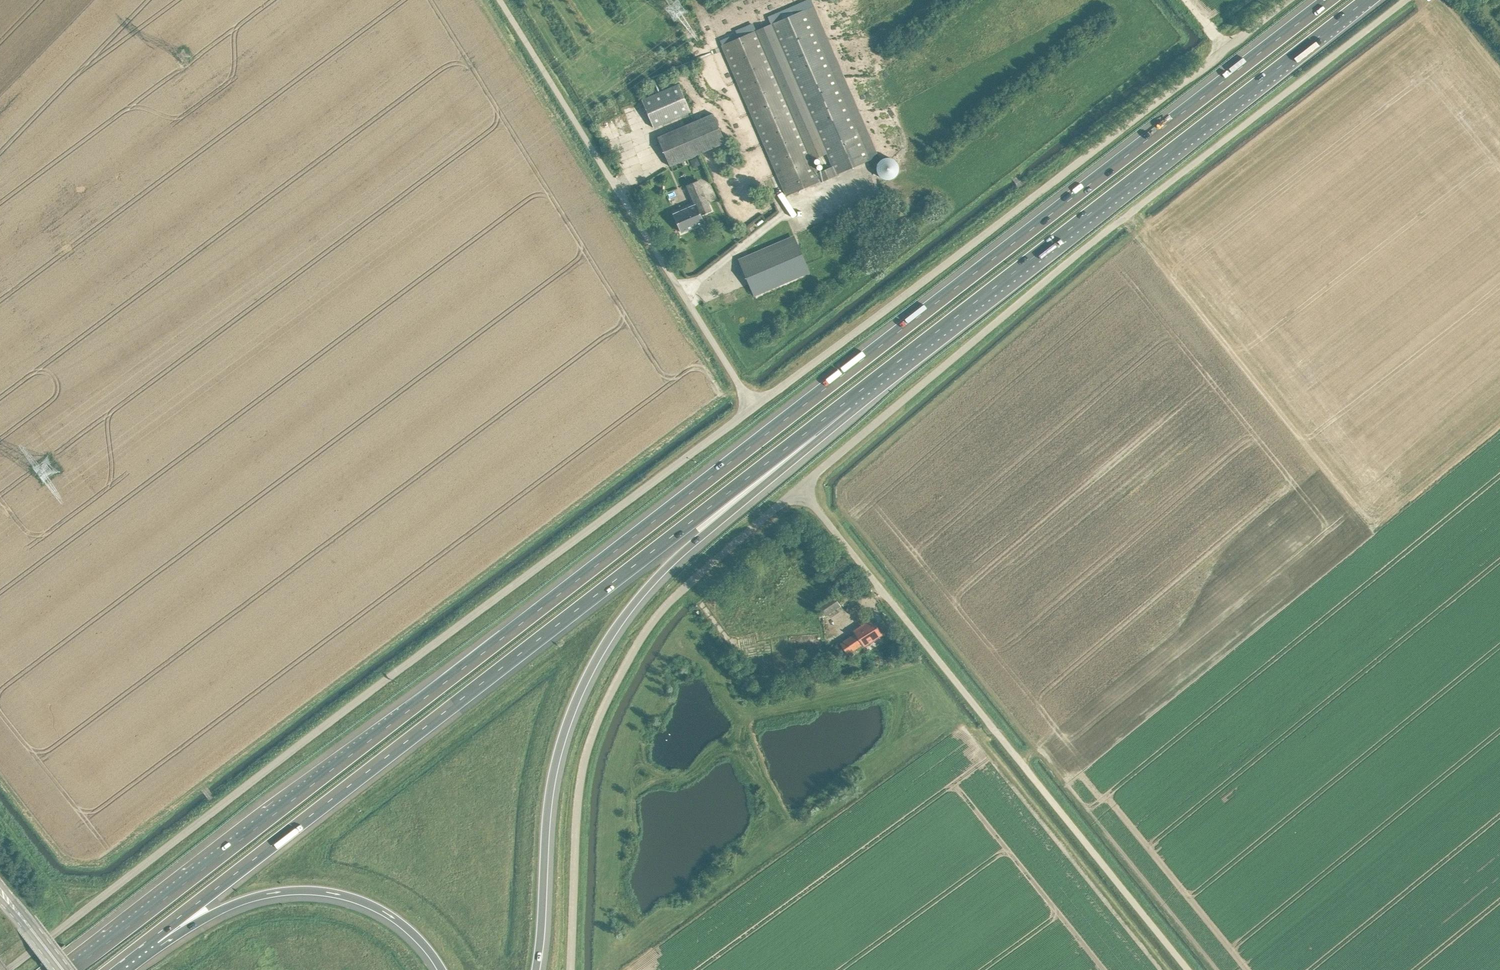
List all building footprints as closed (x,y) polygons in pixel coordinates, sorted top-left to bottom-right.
[(821,182),(837,175),(836,174),(869,160),(805,10),(722,45),(787,195),(821,181),(821,182)] [(653,128),(691,112),(679,84),(642,100),(653,128)] [(670,166),(679,162),(726,142),(713,113),(657,137),(670,166)] [(736,159),(749,156),(747,146),(733,150),(736,159)] [(697,166),(702,163),(699,156),(687,161),(691,169),(697,167),(697,166)] [(881,178),(883,179),(885,180),(888,180),(892,180),(894,179),(896,177),(897,175),(898,173),(899,171),(899,169),(899,167),(898,164),(897,162),(896,161),(894,159),(892,158),(890,158),(888,157),(886,157),(885,158),(883,158),(880,160),(878,164),(877,166),(876,168),(876,171),(878,174),(879,177),(881,178)] [(712,178),(716,187),(722,185),(718,176),(712,178)] [(681,232),(691,228),(702,223),(699,216),(710,211),(697,180),(686,185),(695,204),(673,214),(681,232)] [(741,264),(739,259),(754,296),(755,296),(753,291),(807,268),(796,240),(741,264)] [(981,256),(969,266),(971,269),(984,260),(981,256)] [(847,367),(855,360),(852,356),(844,363),(847,367)] [(825,616),(840,606),(833,595),(818,606),(825,616)] [(864,646),(882,634),(871,619),(853,631),(855,633),(840,643),(847,654),(862,644),(864,646)]
